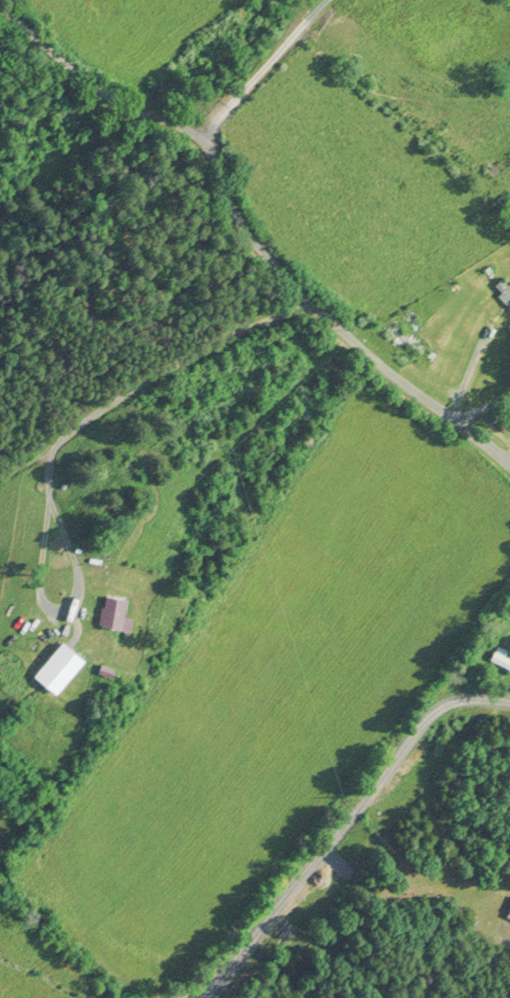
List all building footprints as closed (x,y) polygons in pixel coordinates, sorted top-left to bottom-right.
[(509,310),(509,285),(501,276),(489,288),(509,310)] [(420,349),(389,326),(384,334),(414,357),(420,349)] [(125,618),(117,617),(120,599),(99,595),(93,627),(122,633),(125,618)] [(79,660),(56,642),(27,677),(50,695),(79,660)] [(503,656),(505,652),(494,646),(487,660),(509,671),(509,659),(503,656)]
